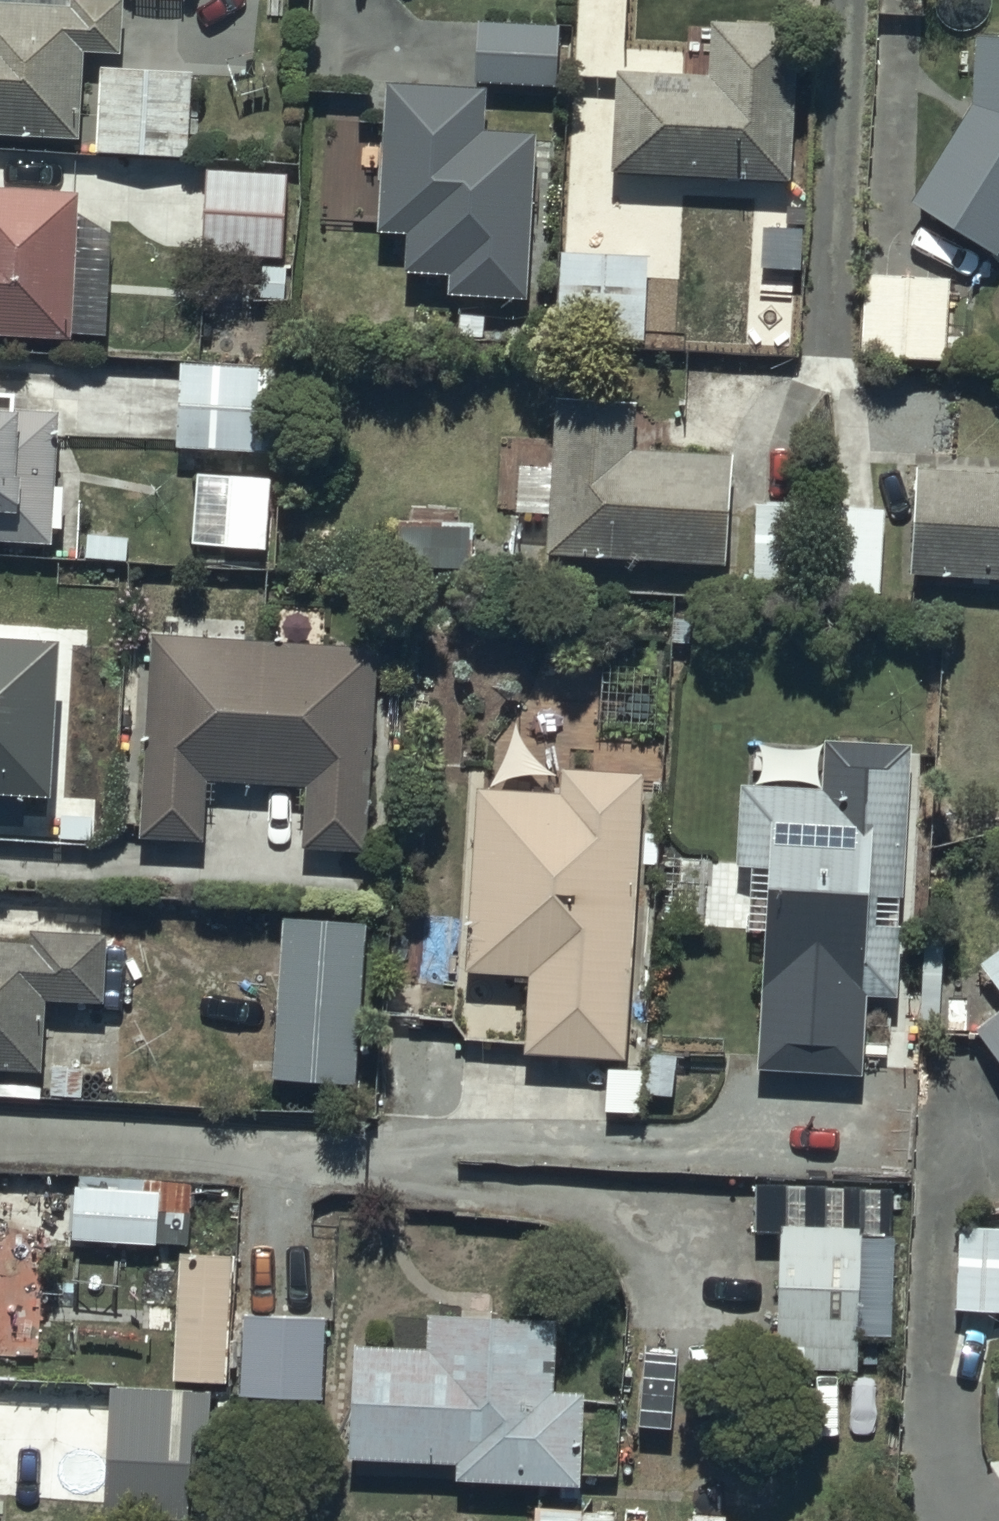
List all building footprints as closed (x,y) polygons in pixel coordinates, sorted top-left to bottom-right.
[(70,145),(73,58),(106,59),(107,46),(113,46),(115,2),(55,0),(54,11),(0,9),(0,142),(70,145)] [(601,76),(595,179),(760,187),(758,225),(792,227),(794,195),(781,194),(791,0),(754,0),(753,27),(695,24),(692,78),(601,76)] [(558,26),(477,21),(474,82),(555,86),(558,26)] [(960,44),(957,111),(896,207),(979,265),(998,235),(998,45),(960,44)] [(86,72),(82,157),(178,161),(181,75),(86,72)] [(487,87),(386,80),(376,231),(407,233),(405,271),(448,274),(446,294),(526,300),(537,133),(484,130),(487,87)] [(193,177),(193,261),(271,260),(271,162),(208,163),(208,177),(193,177)] [(67,351),(75,205),(0,201),(0,348),(67,351)] [(546,259),(546,326),(634,326),(634,259),(546,259)] [(947,277),(850,274),(848,365),(933,367),(934,342),(946,342),(947,277)] [(165,371),(163,453),(247,455),(249,373),(165,371)] [(621,408),(539,405),(536,479),(505,478),(503,519),(536,520),(534,560),(711,566),(714,462),(620,459),(621,408)] [(49,561),(57,425),(0,422),(0,558),(49,561)] [(261,482),(179,476),(173,551),(255,558),(261,482)] [(896,582),(998,586),(998,482),(901,477),(896,582)] [(744,509),(743,580),(878,582),(879,512),(744,509)] [(380,528),(380,572),(458,573),(458,528),(380,528)] [(27,828),(29,798),(51,799),(60,643),(0,639),(0,827),(27,828)] [(371,655),(139,639),(124,841),(191,845),(195,787),(286,793),(282,856),(357,861),(371,655)] [(808,792),(725,791),(725,873),(736,873),(736,931),(744,931),(744,1074),(855,1074),(855,1000),(887,1000),(887,937),(895,937),(895,900),(892,900),(898,743),(810,741),(808,792)] [(545,798),(460,794),(453,980),(510,982),(507,1063),(612,1067),(624,781),(545,778),(545,798)] [(354,929),(269,924),(259,1085),(343,1090),(354,929)] [(962,965),(995,1008),(959,1035),(998,1088),(998,937),(962,965)] [(40,1083),(42,1019),(111,1021),(114,954),(0,950),(0,1081),(40,1083)] [(58,1189),(58,1242),(97,1242),(97,1262),(135,1262),(135,1245),(148,1245),(148,1211),(183,1211),(183,1180),(116,1179),(116,1189),(58,1189)] [(775,1228),(764,1228),(765,1371),(847,1371),(847,1339),(880,1339),(879,1239),(846,1239),(846,1228),(802,1228),(802,1200),(775,1200),(775,1228)] [(946,1228),(942,1314),(998,1317),(998,1231),(946,1228)] [(222,1261),(164,1257),(157,1383),(214,1386),(222,1261)] [(322,1319),(228,1315),(225,1399),(319,1403),(322,1319)] [(411,1349),(335,1349),(333,1463),(438,1465),(437,1483),(560,1485),(561,1485),(561,1473),(570,1473),(571,1397),(545,1396),(545,1356),(541,1356),(541,1322),(410,1320),(411,1349)] [(202,1392),(94,1388),(89,1517),(175,1520),(177,1480),(198,1481),(202,1392)]
